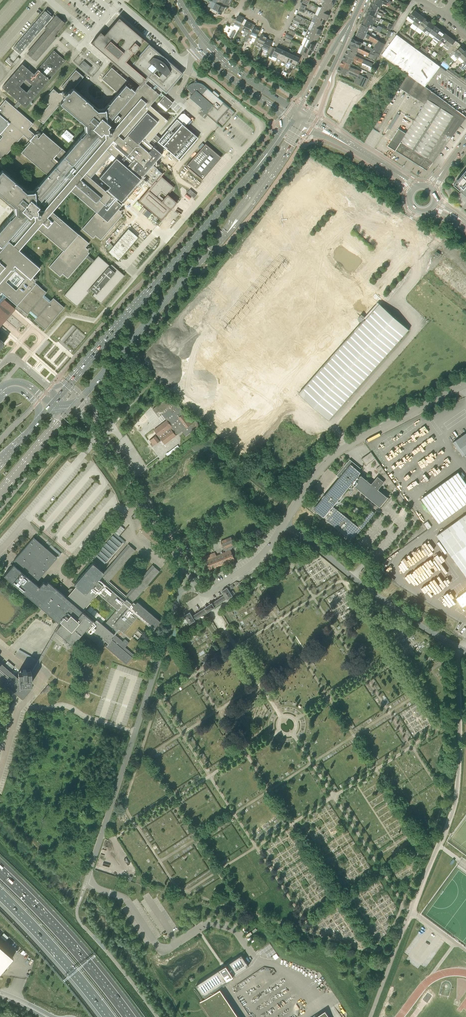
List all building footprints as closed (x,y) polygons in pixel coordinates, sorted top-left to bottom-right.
[(330,8),(332,9),(334,4),(325,0),(322,8),(329,11),(330,8)] [(386,12),(384,11),(379,8),(381,6),(373,2),(372,3),(371,3),(371,4),(371,5),(370,7),(385,14),(386,12)] [(218,11),(222,13),(225,7),(223,6),(217,3),(216,3),(213,8),(211,7),(210,10),(216,14),(218,11)] [(377,14),(381,16),(384,17),(385,14),(370,7),(369,9),(368,10),(368,11),(368,12),(368,13),(375,17),(377,14)] [(327,19),(329,15),(327,14),(329,11),(322,8),(318,15),(327,19)] [(409,17),(415,21),(420,14),(414,10),(409,17)] [(13,48),(20,54),(52,17),(45,11),(13,48)] [(367,15),(366,15),(364,18),(374,22),(375,20),(379,22),(380,19),(375,17),(368,13),(367,15)] [(425,18),(420,14),(415,21),(413,23),(418,27),(425,18)] [(234,18),(233,19),(230,25),(234,26),(235,24),(240,27),(241,24),(242,24),(245,18),(239,15),(236,19),(234,18)] [(318,15),(315,23),(322,26),(323,23),(325,24),(327,19),(318,15)] [(28,53),(36,60),(54,40),(56,37),(54,36),(65,23),(56,16),(45,29),(47,31),(28,53)] [(166,86),(163,91),(166,93),(183,73),(164,57),(119,18),(104,35),(100,32),(91,43),(136,81),(142,75),(143,76),(146,72),(147,72),(146,73),(153,79),(150,82),(155,86),(153,88),(157,92),(159,90),(161,91),(166,86)] [(363,23),(362,23),(362,24),(369,27),(373,29),(376,30),(377,28),(376,28),(372,26),(374,22),(364,18),(363,21),(363,22),(363,23)] [(430,21),(425,18),(418,27),(423,31),(430,21)] [(253,24),(246,21),(244,26),(242,24),(241,24),(240,27),(238,31),(241,32),(242,30),(248,33),(249,30),(253,24)] [(430,32),(435,25),(430,21),(423,31),(422,32),(427,35),(430,32)] [(320,35),(322,30),(320,29),(322,26),(315,23),(312,22),(308,29),(311,30),(320,35)] [(369,27),(362,24),(359,30),(366,33),(370,36),(374,38),(376,34),(372,32),(373,29),(369,27)] [(440,29),(435,25),(430,32),(435,36),(440,29)] [(252,39),(253,37),(256,39),(257,37),(260,29),(254,27),(252,31),(249,30),(248,33),(246,37),(248,38),(252,39)] [(318,40),(320,35),(311,30),(308,29),(305,37),(307,38),(315,41),(316,39),(318,40)] [(438,43),(445,33),(440,29),(435,36),(433,39),(438,43)] [(356,35),(364,39),(365,36),(369,39),(370,36),(366,33),(359,30),(356,35)] [(450,37),(445,33),(438,43),(440,45),(442,41),(445,44),(450,37)] [(262,48),(267,38),(268,37),(262,34),(259,39),(257,37),(256,39),(253,44),(262,48)] [(436,64),(437,64),(397,34),(382,54),(408,74),(422,84),(433,68),(434,69),(437,65),(436,64)] [(301,45),(313,50),(315,45),(313,44),(315,41),(307,38),(305,37),(301,45)] [(452,45),(455,41),(450,37),(445,44),(443,46),(448,50),(447,52),(449,54),(455,47),(452,45)] [(270,46),(273,41),(267,38),(262,48),(268,50),(267,52),(270,54),(273,47),(270,46)] [(373,49),(366,45),(364,48),(361,47),(363,43),(359,41),(356,40),(352,38),(350,44),(363,50),(363,51),(367,53),(368,52),(378,57),(380,54),(375,52),(375,53),(373,52),(374,50),(373,50),(373,49)] [(376,44),(376,43),(373,49),(380,54),(381,53),(385,44),(379,40),(378,40),(376,44)] [(368,56),(369,57),(377,60),(378,57),(368,52),(367,53),(363,51),(363,50),(350,44),(347,49),(356,53),(357,51),(368,56)] [(298,52),(307,57),(309,54),(311,55),(313,50),(301,45),(298,52)] [(465,50),(461,46),(458,49),(455,47),(449,54),(452,56),(453,55),(457,59),(458,58),(460,56),(460,57),(465,50)] [(281,49),(277,47),(276,48),(273,47),(270,54),(269,56),(272,57),(271,59),(276,61),(281,49)] [(282,60),(286,51),(281,49),(276,61),(280,63),(282,60)] [(345,55),(372,67),(373,64),(363,60),(364,60),(355,56),(356,53),(347,49),(345,55)] [(465,50),(460,57),(460,56),(458,58),(462,63),(464,61),(465,59),(465,50)] [(22,64),(2,87),(18,101),(21,104),(25,107),(66,61),(60,56),(54,51),(48,58),(52,62),(48,66),(44,62),(34,74),(22,64)] [(291,53),(286,51),(282,60),(286,62),(287,62),(291,53)] [(291,64),(295,56),(291,53),(287,62),(286,62),(285,65),(290,67),(291,64)] [(371,67),(372,67),(345,55),(342,60),(351,64),(352,62),(361,66),(360,67),(371,72),(373,68),(371,67)] [(294,69),(296,67),(300,58),(295,56),(291,64),(290,67),(294,69)] [(351,64),(342,60),(340,65),(359,75),(361,72),(350,67),(351,64)] [(92,67),(84,61),(79,66),(87,73),(92,67)] [(358,77),(361,78),(358,85),(365,88),(370,79),(369,79),(361,76),(360,75),(359,75),(340,65),(337,71),(346,75),(347,72),(358,77)] [(102,79),(118,93),(108,104),(109,104),(104,110),(98,110),(92,105),(73,89),(84,77),(76,70),(61,87),(66,91),(65,92),(61,93),(58,93),(53,89),(46,97),(47,99),(45,101),(49,105),(37,118),(43,124),(60,103),(80,120),(80,119),(85,124),(86,131),(81,136),(67,152),(43,132),(38,137),(29,129),(33,124),(17,109),(21,104),(18,101),(14,107),(5,100),(0,106),(0,134),(3,136),(0,139),(0,158),(2,160),(24,135),(31,141),(21,152),(24,155),(22,157),(20,155),(21,154),(19,152),(14,158),(23,165),(27,161),(25,159),(27,157),(47,175),(38,185),(38,186),(34,191),(27,192),(22,187),(2,170),(0,172),(0,194),(9,202),(9,201),(15,206),(15,213),(11,218),(10,218),(0,230),(0,304),(4,299),(7,296),(27,314),(29,312),(36,318),(34,320),(45,330),(64,307),(53,298),(51,301),(44,295),(47,292),(36,283),(33,280),(34,279),(33,278),(32,277),(40,267),(19,249),(38,228),(63,250),(49,267),(55,271),(53,274),(50,272),(46,276),(53,282),(57,277),(61,280),(55,288),(62,294),(70,284),(60,276),(63,273),(68,278),(89,253),(94,257),(98,252),(93,248),(90,252),(87,249),(87,247),(86,246),(89,243),(52,211),(71,190),(96,212),(82,229),(87,233),(87,234),(92,239),(92,240),(96,244),(98,241),(94,237),(96,235),(101,240),(122,215),(122,214),(127,218),(131,214),(126,209),(123,213),(118,209),(122,205),(93,180),(91,178),(111,154),(145,183),(146,183),(150,187),(138,201),(161,220),(178,201),(177,200),(176,201),(168,195),(174,187),(161,176),(164,173),(163,172),(162,173),(158,169),(152,164),(161,154),(164,156),(168,151),(179,160),(198,137),(185,125),(191,119),(185,114),(180,120),(177,118),(181,114),(160,138),(155,134),(148,142),(131,127),(136,122),(138,120),(159,95),(163,98),(159,102),(167,109),(173,103),(164,95),(164,96),(161,93),(163,91),(166,86),(161,91),(159,90),(157,92),(153,88),(155,86),(150,82),(153,79),(146,73),(147,72),(146,72),(143,76),(142,75),(136,81),(134,83),(138,86),(134,91),(125,84),(128,81),(112,67),(102,79)] [(396,150),(427,170),(465,118),(465,117),(429,90),(408,74),(399,87),(425,104),(406,133),(396,150)] [(192,95),(190,97),(203,109),(202,110),(206,114),(206,113),(217,123),(225,113),(227,111),(231,108),(230,107),(224,102),(218,97),(219,96),(214,91),(213,93),(208,89),(209,89),(204,85),(203,84),(202,84),(202,83),(201,83),(200,83),(199,83),(199,82),(198,82),(196,80),(194,83),(193,83),(192,83),(191,84),(190,84),(189,85),(188,86),(186,88),(187,88),(190,91),(193,94),(192,95)] [(395,151),(396,150),(406,133),(399,128),(388,146),(395,151)] [(69,142),(74,136),(67,129),(61,135),(69,142)] [(186,166),(202,179),(222,157),(206,143),(186,166)] [(454,184),(465,194),(465,170),(454,184)] [(194,198),(197,195),(190,189),(187,192),(194,198)] [(150,215),(146,219),(153,225),(157,221),(150,215)] [(133,222),(142,230),(146,226),(137,218),(133,222)] [(109,251),(118,260),(138,237),(128,229),(109,251)] [(409,330),(379,302),(365,317),(299,393),(329,420),(409,330)] [(256,367),(215,415),(240,436),(236,441),(244,447),(246,444),(252,449),(292,402),(283,395),(292,384),(260,357),(253,365),(256,367)] [(153,446),(157,443),(160,441),(163,445),(165,443),(165,444),(177,435),(176,435),(178,434),(183,431),(184,432),(183,432),(186,436),(194,429),(196,431),(201,427),(196,420),(193,423),(177,402),(174,405),(168,397),(166,399),(153,409),(159,417),(170,409),(173,413),(166,418),(167,420),(154,430),(157,434),(155,435),(156,436),(150,440),(152,443),(151,444),(153,446)] [(453,442),(462,456),(465,454),(465,455),(465,433),(453,442)] [(371,452),(366,456),(362,459),(366,465),(376,458),(371,452)] [(370,520),(366,517),(359,527),(340,512),(337,509),(333,506),(352,483),(359,474),(361,472),(359,470),(360,469),(350,460),(339,473),(337,475),(340,478),(316,506),(314,509),(318,512),(317,513),(319,514),(320,513),(327,519),(327,520),(352,541),(370,520)] [(206,478),(209,474),(202,469),(199,473),(206,478)] [(465,503),(465,484),(457,472),(421,498),(438,523),(465,503)] [(372,483),(362,475),(361,476),(359,474),(352,483),(354,484),(354,485),(380,507),(388,497),(379,489),(385,482),(378,476),(372,483)] [(192,480),(200,486),(204,482),(196,476),(192,480)] [(175,495),(171,498),(177,506),(180,503),(175,495)] [(437,535),(458,563),(465,574),(465,514),(437,535)] [(60,620),(32,670),(31,672),(31,671),(26,671),(26,669),(18,670),(19,678),(2,663),(1,664),(0,663),(0,680),(23,699),(32,689),(25,684),(32,683),(31,677),(35,672),(58,631),(72,644),(83,631),(100,646),(105,640),(108,643),(105,646),(126,664),(132,657),(134,659),(136,657),(125,647),(129,642),(125,639),(123,641),(115,634),(120,629),(124,632),(138,616),(139,616),(154,629),(160,621),(137,601),(135,603),(133,601),(159,572),(159,571),(160,571),(152,565),(126,595),(109,581),(134,550),(135,550),(136,550),(128,544),(104,572),(92,562),(74,584),(77,586),(72,591),(67,597),(48,581),(46,584),(43,582),(39,586),(35,583),(37,580),(37,581),(57,557),(47,549),(51,544),(48,541),(44,546),(34,537),(14,560),(17,563),(15,566),(13,564),(4,575),(58,622),(60,620)] [(231,550),(236,548),(231,537),(221,541),(224,549),(226,552),(217,556),(215,552),(212,553),(204,557),(210,570),(235,559),(231,550)] [(225,595),(223,596),(212,603),(214,607),(227,599),(233,595),(227,587),(222,591),(225,595)] [(455,596),(462,605),(465,602),(465,588),(455,596)] [(207,612),(211,609),(215,607),(214,607),(212,603),(208,605),(205,608),(207,612)] [(184,616),(190,624),(195,620),(207,612),(205,608),(193,616),(190,612),(184,616)] [(48,685),(40,694),(42,695),(49,686),(48,685)] [(13,957),(0,945),(0,972),(13,957)] [(206,999),(200,1003),(210,1016),(238,1016),(220,989),(218,991),(215,987),(249,965),(244,958),(242,954),(196,984),(206,999)]
